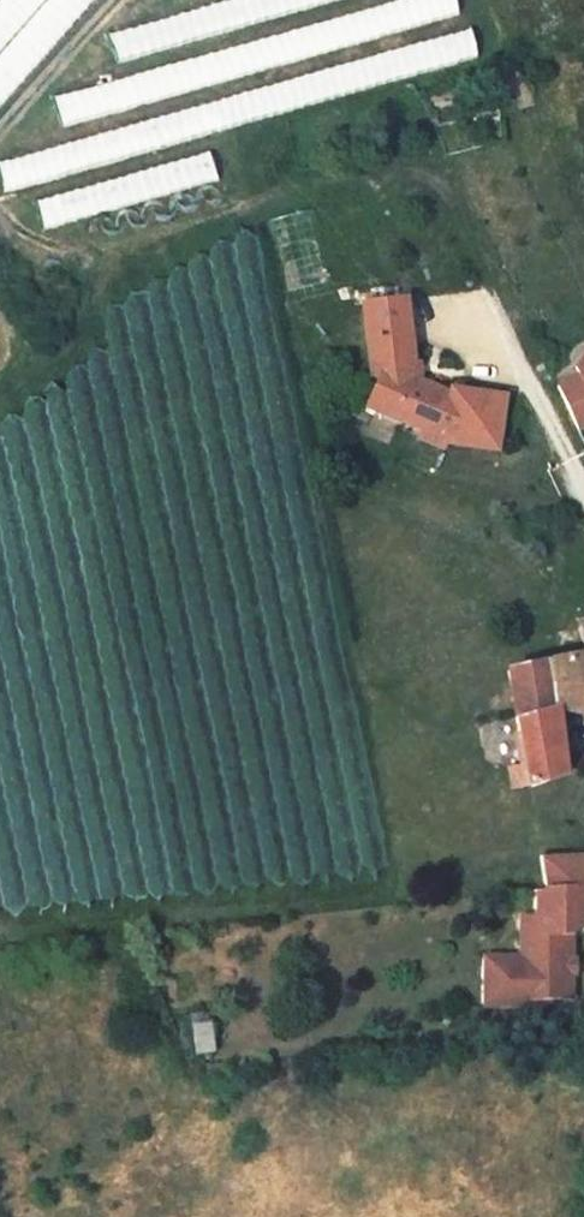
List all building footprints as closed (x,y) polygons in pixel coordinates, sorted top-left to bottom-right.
[(25,83),(94,0),(0,0),(0,83),(25,83)] [(162,14),(99,39),(101,56),(113,87),(51,94),(54,119),(59,119),(113,98),(433,61),(394,77),(438,72),(474,58),(471,32),(368,43),(421,22),(455,18),(453,0),(161,0),(162,14)] [(7,185),(71,165),(64,143),(0,163),(7,185)] [(384,369),(373,289),(331,294),(339,364),(347,367),(336,397),(414,428),(413,431),(466,438),(473,385),(420,378),(419,383),(384,369)] [(567,359),(574,375),(552,385),(572,431),(583,426),(583,351),(567,359)] [(558,622),(561,642),(574,690),(578,708),(583,709),(583,615),(558,622)] [(522,645),(529,694),(574,690),(561,642),(522,645)] [(529,694),(522,645),(477,648),(491,742),(484,747),(488,767),(501,767),(538,751),(529,694)] [(543,985),(546,985),(549,985),(548,922),(572,892),(560,880),(559,872),(574,870),(570,838),(514,844),(521,883),(516,883),(517,904),(511,904),(496,904),(497,943),(497,955),(467,956),(467,987),(529,985),(543,985)] [(497,955),(497,943),(460,944),(462,994),(529,992),(529,985),(467,987),(467,956),(497,955)]
